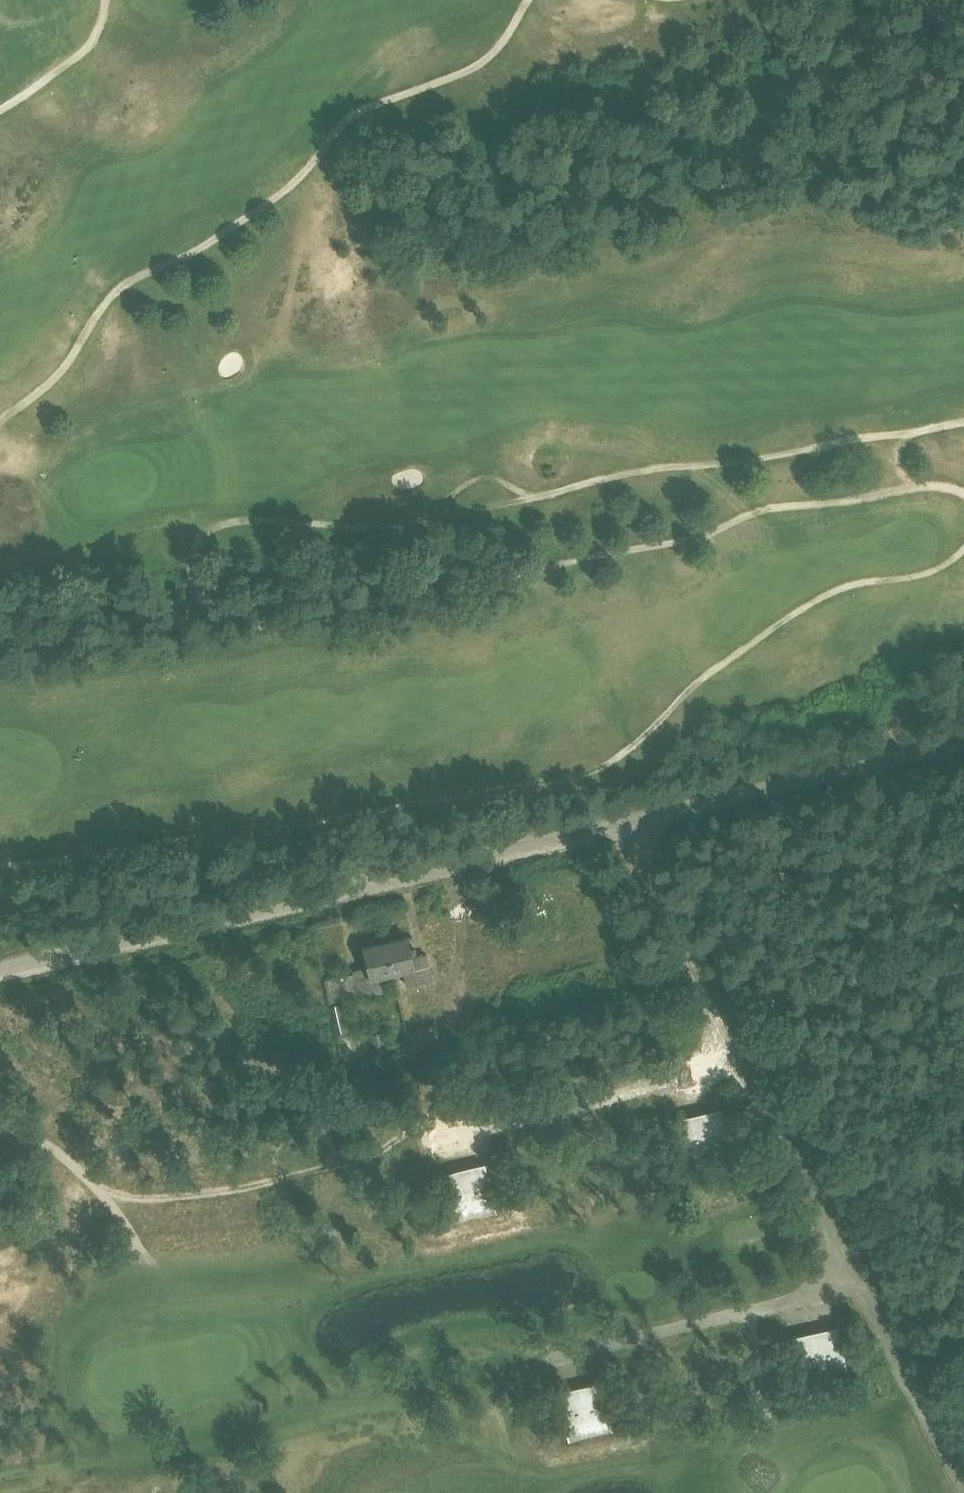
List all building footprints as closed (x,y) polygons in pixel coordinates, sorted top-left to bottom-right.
[(500,955),(489,918),(463,927),(474,963),(500,955)] [(408,936),(385,941),(393,973),(404,971),(407,986),(433,980),(427,953),(418,955),(415,942),(409,943),(408,936)] [(363,946),(366,959),(361,960),(363,967),(355,969),(359,997),(385,991),(382,976),(393,973),(385,941),(363,946)] [(324,979),(329,1003),(358,997),(354,973),(324,979)] [(334,1017),(345,1015),(341,1003),(331,1005),(334,1017)] [(345,1015),(334,1017),(338,1034),(349,1031),(345,1015)] [(372,1036),(358,1040),(356,1040),(358,1051),(374,1047),(376,1052),(387,1050),(385,1040),(382,1031),(372,1034),(372,1036)] [(410,1046),(408,1039),(393,1042),(395,1049),(410,1046)] [(721,1108),(676,1118),(688,1169),(733,1159),(721,1108)] [(486,1163),(440,1174),(452,1224),(497,1214),(486,1163)] [(850,1376),(838,1326),(792,1336),(804,1387),(850,1376)] [(613,1432),(602,1381),(556,1392),(568,1442),(613,1432)] [(93,1492),(126,1492),(124,1485),(93,1492)]
